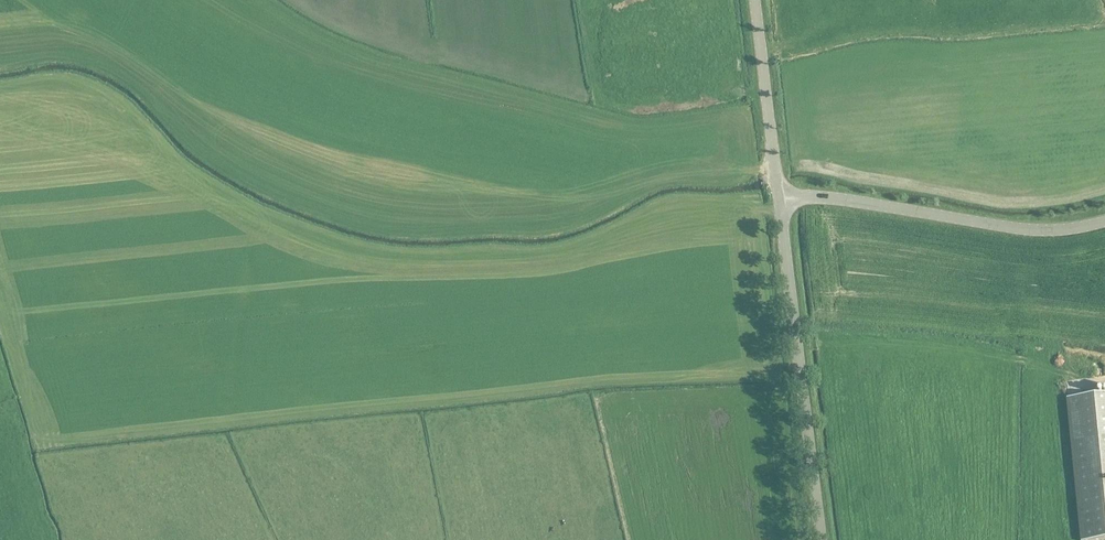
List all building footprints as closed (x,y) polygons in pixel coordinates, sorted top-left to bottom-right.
[(1068,397),(1082,539),(1091,539),(1104,539),(1104,394),(1068,397)] [(701,526),(704,539),(711,537),(708,524),(701,526)]
